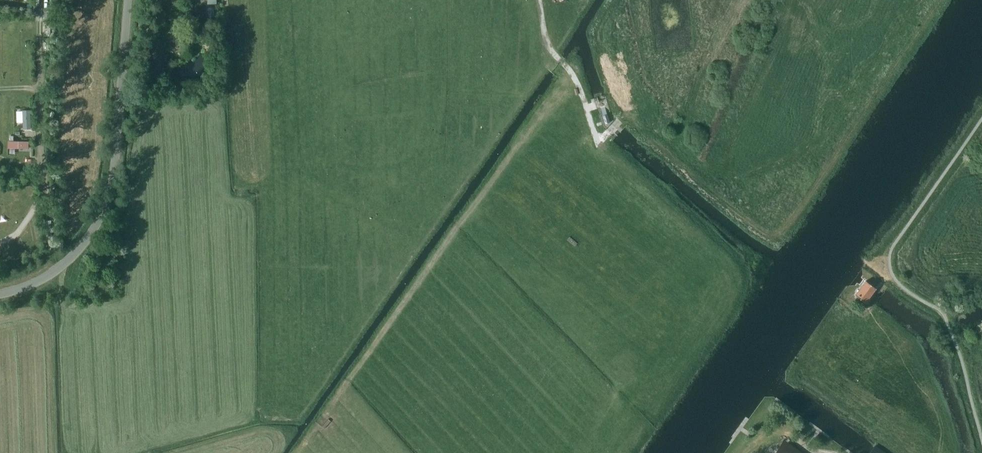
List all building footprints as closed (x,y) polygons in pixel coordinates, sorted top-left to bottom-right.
[(610,122),(605,107),(600,108),(605,124),(610,122)] [(5,148),(27,149),(27,140),(5,139),(5,148)] [(865,302),(876,288),(866,281),(855,295),(865,302)]
